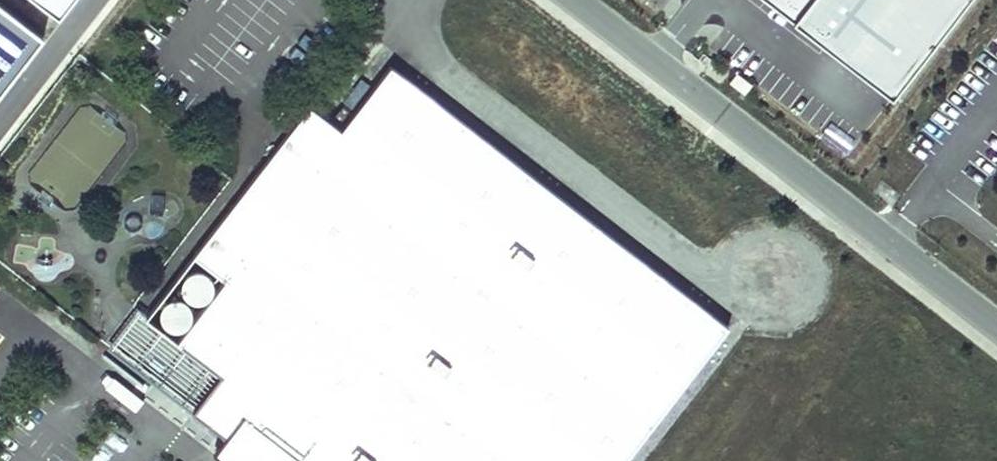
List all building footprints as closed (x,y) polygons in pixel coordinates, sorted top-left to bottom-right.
[(845,67),(848,64),(765,0),(757,0),(845,67)] [(848,64),(845,67),(889,102),(968,0),(765,0),(848,64)] [(41,37),(0,7),(0,90),(41,37)] [(735,333),(398,71),(344,141),(312,116),(153,323),(236,387),(208,423),(241,449),(257,460),(636,460),(735,333)] [(77,102),(31,179),(81,209),(127,131),(77,102)] [(153,323),(146,318),(118,353),(208,423),(236,387),(153,323)] [(241,449),(232,460),(257,460),(241,449)]
